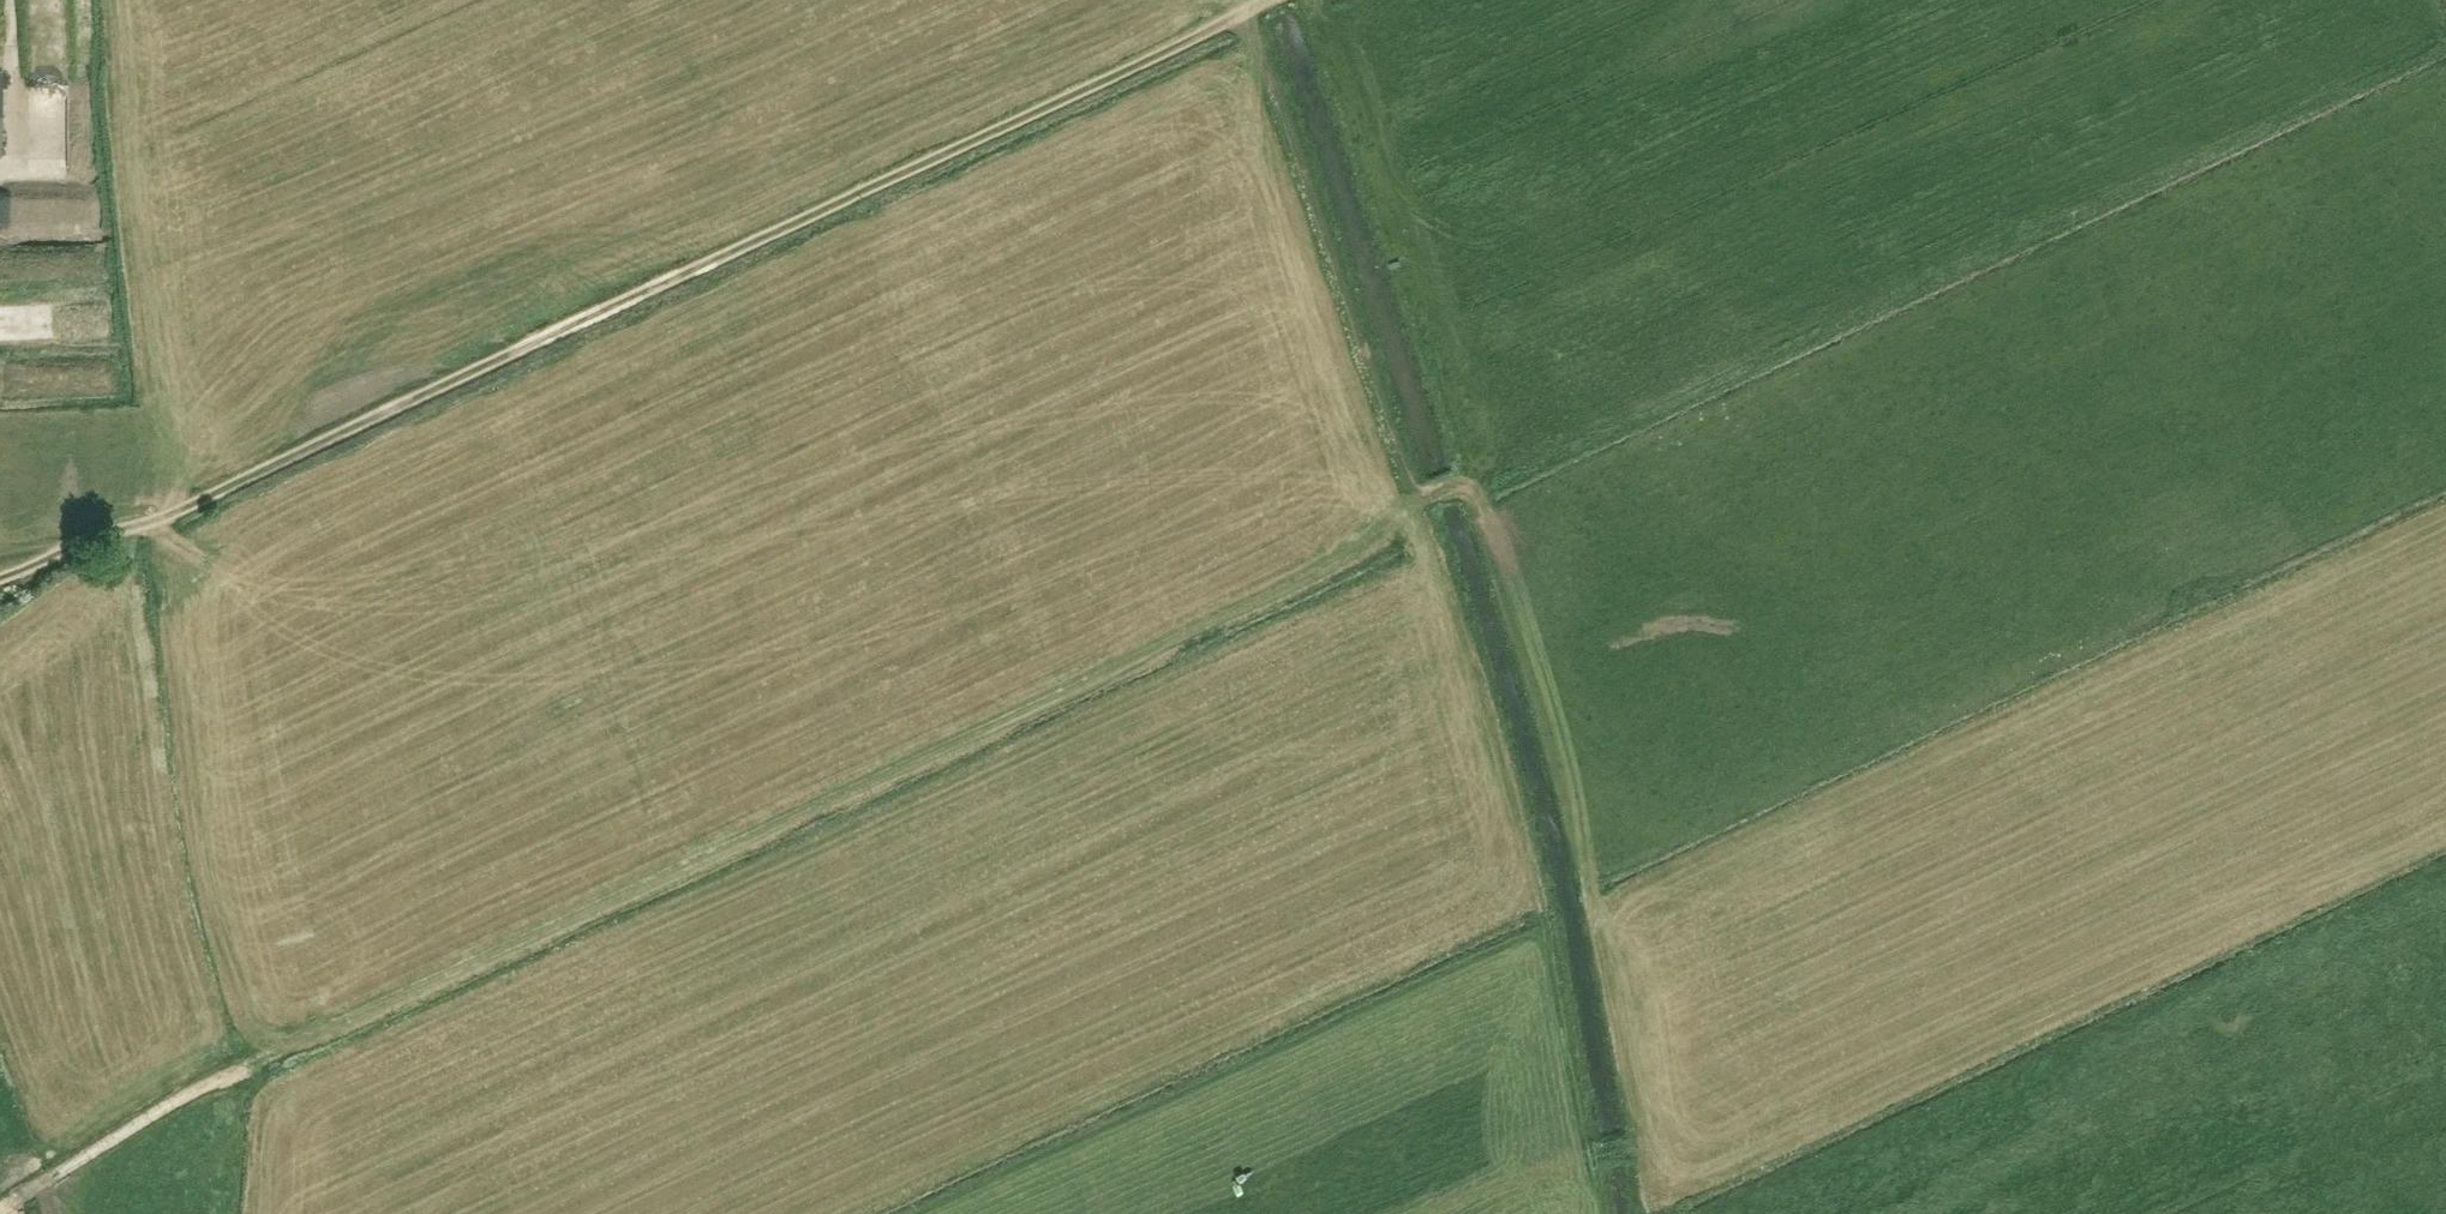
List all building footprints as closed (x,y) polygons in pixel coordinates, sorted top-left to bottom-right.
[(64,27),(37,27),(36,131),(27,131),(27,170),(63,170),(64,27)]
